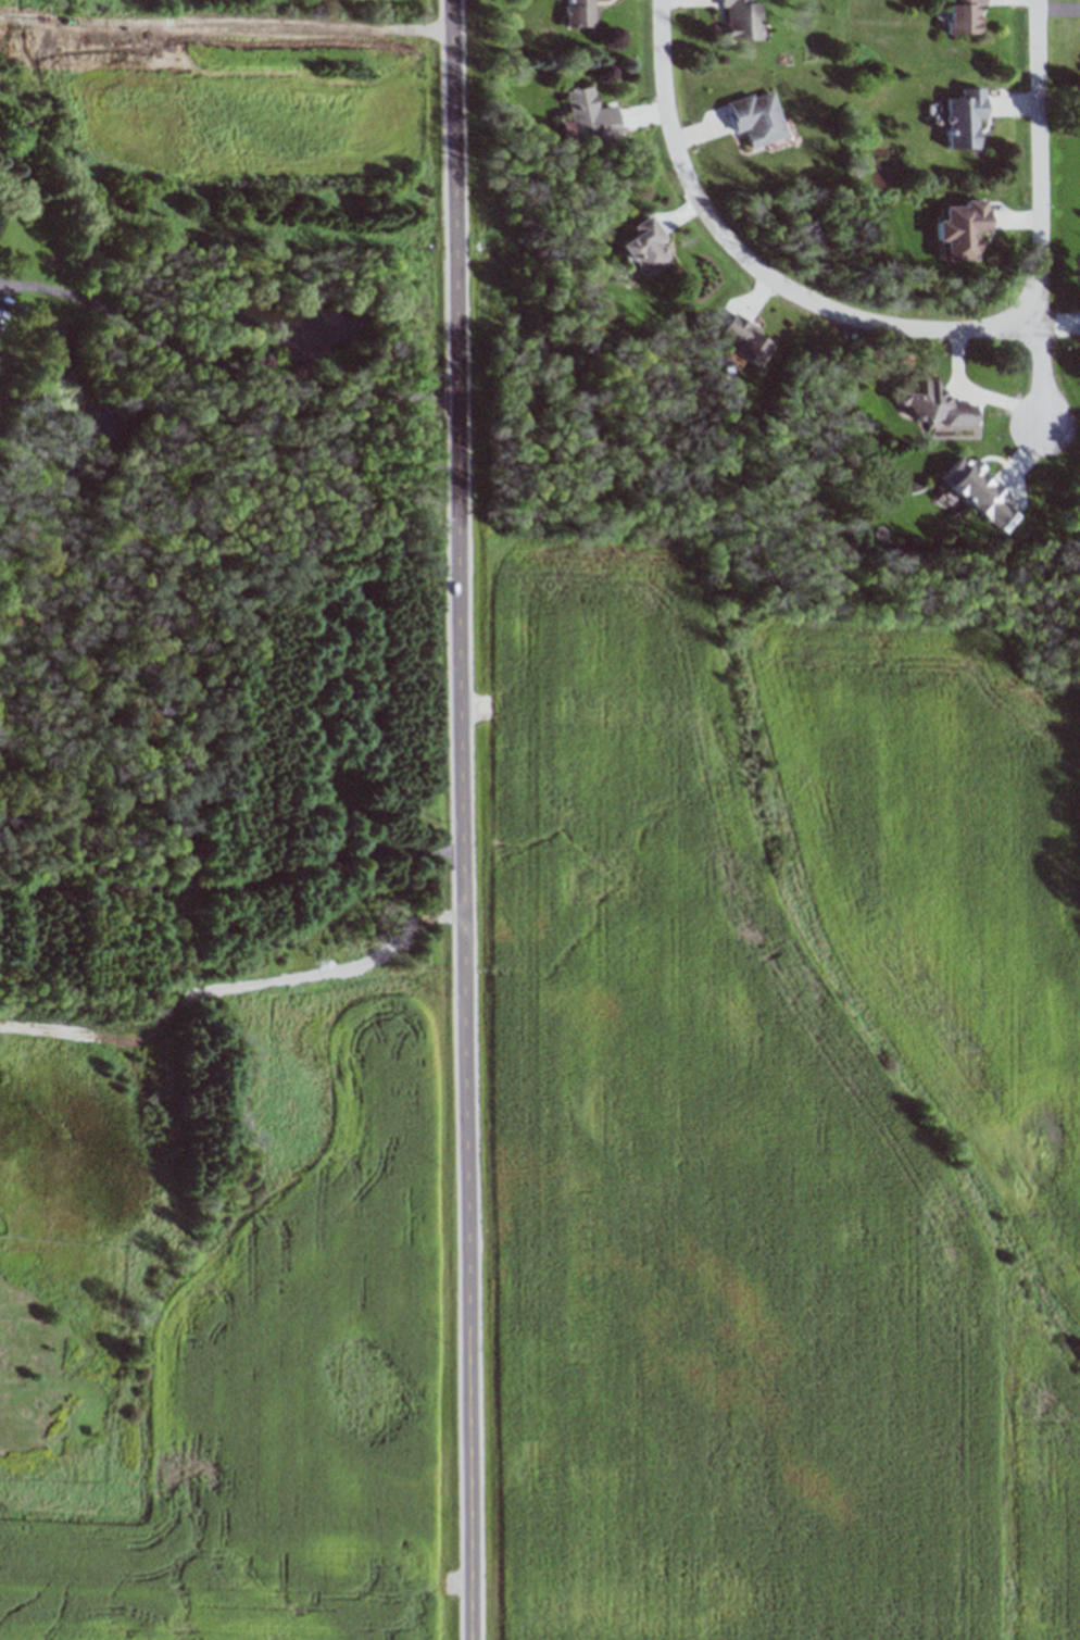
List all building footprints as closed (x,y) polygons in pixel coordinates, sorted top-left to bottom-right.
[(565,28),(594,28),(593,0),(565,0),(565,28)] [(762,3),(750,3),(750,0),(721,0),(721,40),(762,40),(762,3)] [(945,33),(974,33),(974,11),(984,11),(984,0),(945,0),(945,33)] [(615,105),(596,108),(592,86),(564,90),(571,136),(596,132),(598,142),(620,139),(615,105)] [(725,101),(735,137),(746,133),(750,148),(787,137),(773,88),(725,101)] [(957,88),(957,99),(944,99),(944,149),(975,149),(975,121),(986,121),(986,88),(957,88)] [(988,233),(989,199),(962,199),(962,207),(936,206),(935,260),(975,260),(975,233),(988,233)] [(648,216),(631,226),(637,234),(618,246),(639,281),(674,260),(648,216)] [(756,368),(774,340),(731,313),(719,333),(737,345),(731,353),(756,368)] [(975,424),(975,403),(942,403),(942,380),(899,380),(900,425),(975,424)] [(1000,536),(1019,515),(1004,502),(1009,496),(961,454),(938,480),(1000,536)]
